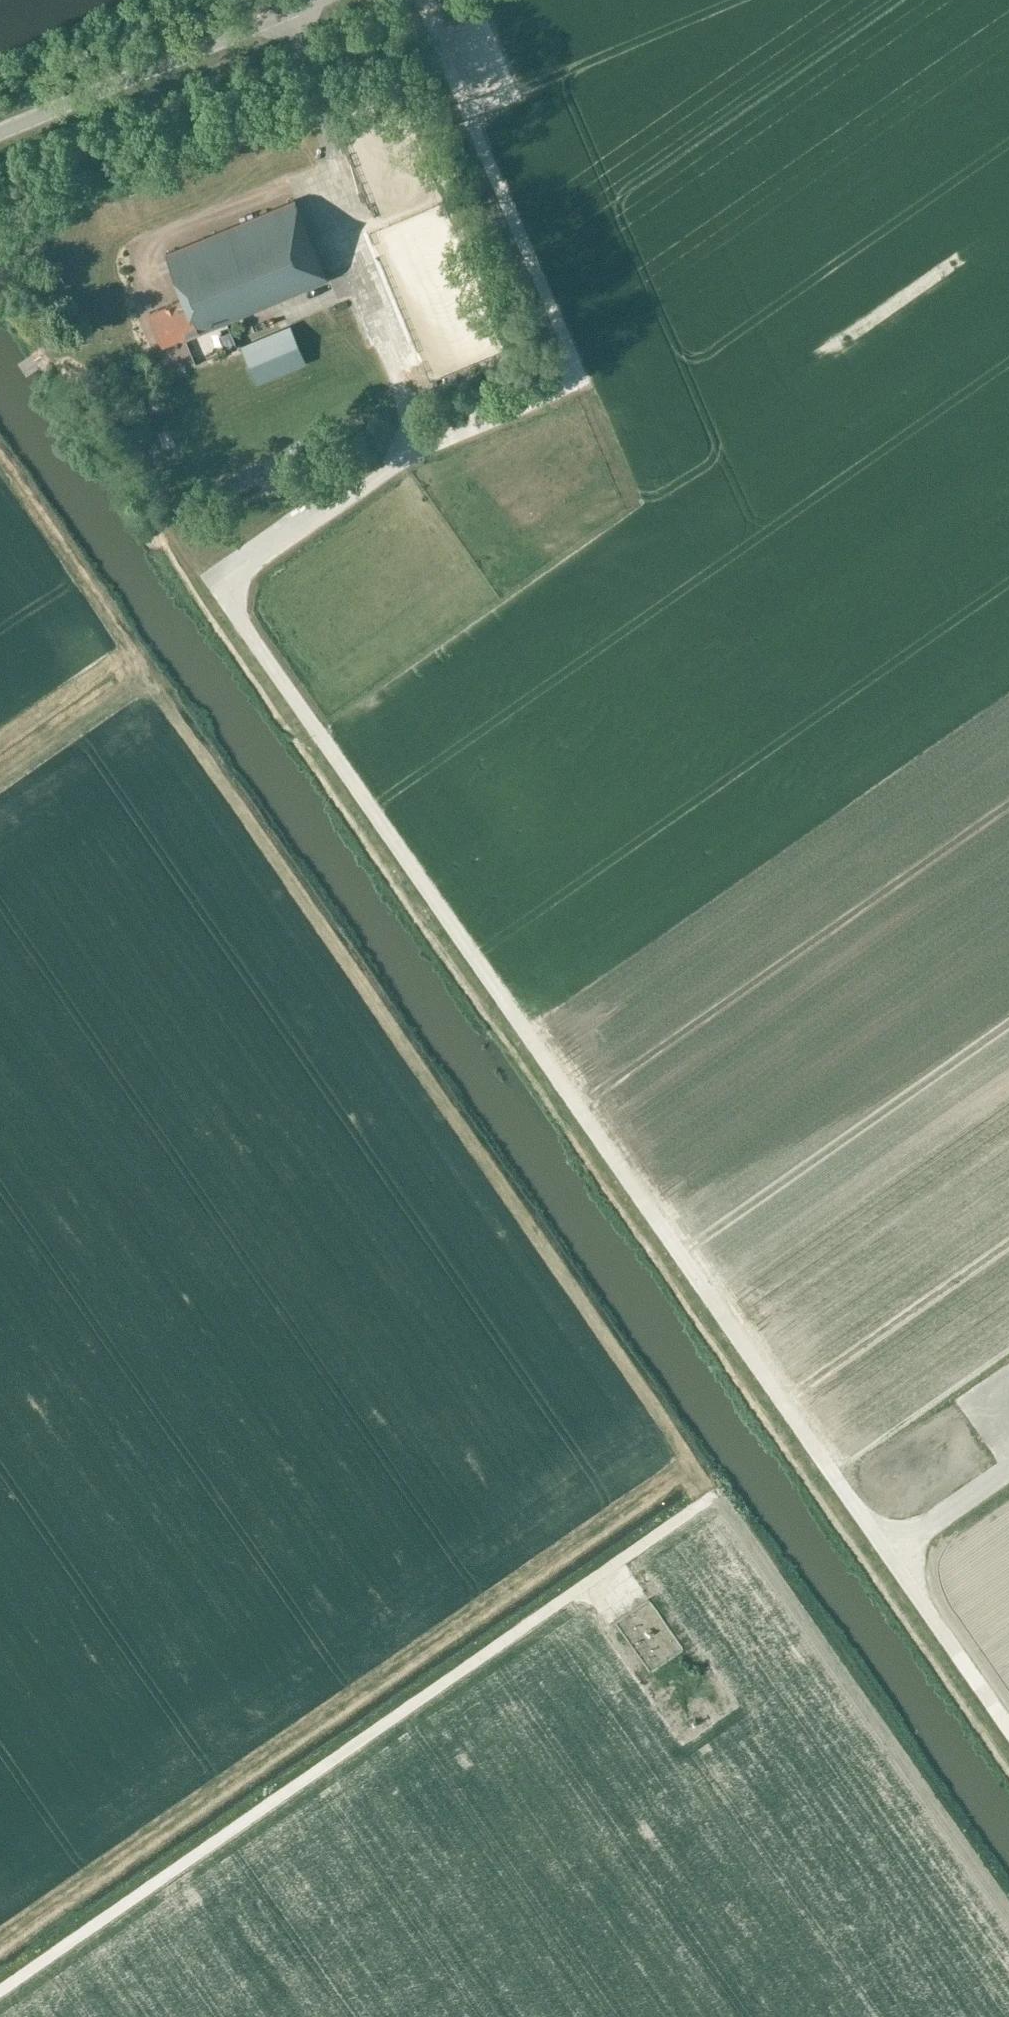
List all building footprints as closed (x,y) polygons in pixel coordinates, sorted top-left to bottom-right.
[(363,203),(378,245),(434,225),(419,183),(363,203)] [(329,279),(307,225),(296,199),(166,254),(183,295),(148,310),(163,345),(184,336),(186,339),(329,279)] [(228,331),(221,334),(228,349),(235,346),(228,331)] [(281,331),(255,343),(261,357),(288,346),(281,331)] [(130,399),(130,411),(147,411),(147,399),(130,399)]
